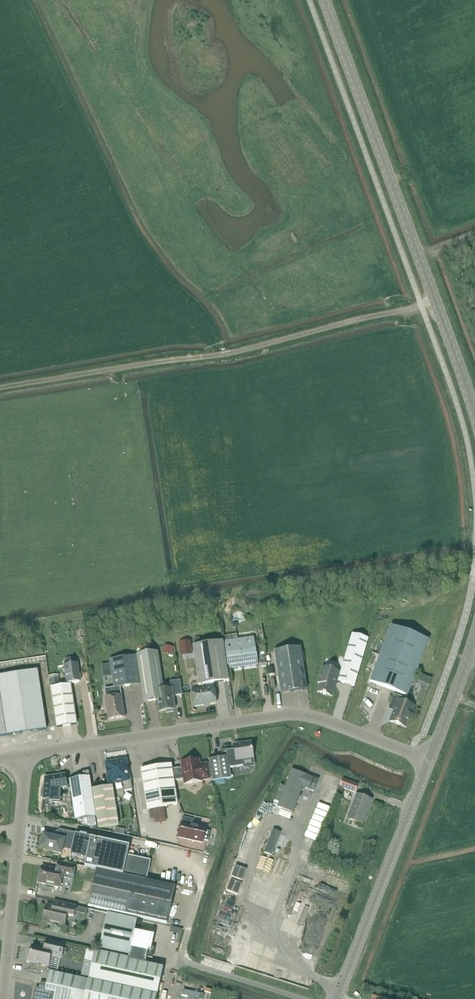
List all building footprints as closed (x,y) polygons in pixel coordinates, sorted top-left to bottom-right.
[(392,626),(370,683),(408,697),(429,641),(392,626)] [(341,674),(339,682),(339,683),(355,687),(369,640),(353,635),(341,674)] [(254,638),(225,642),(229,670),(259,666),(254,638)] [(191,641),(180,643),(182,656),(193,655),(191,641)] [(203,686),(213,684),(229,682),(223,642),(193,647),(200,686),(203,686)] [(165,645),(163,654),(172,655),(174,647),(165,645)] [(301,648),(275,652),(281,694),(307,690),(301,648)] [(157,692),(164,691),(158,652),(137,655),(144,703),(158,701),(157,692)] [(114,689),(121,688),(140,685),(136,656),(110,660),(114,688),(114,689)] [(65,661),(65,663),(65,666),(68,685),(80,683),(78,665),(77,665),(77,662),(76,660),(73,659),(67,660),(65,661)] [(337,682),(339,682),(341,674),(339,674),(339,673),(323,669),(319,684),(320,685),(318,693),(332,697),(337,682)] [(0,676),(0,737),(47,730),(38,670),(0,676)] [(59,675),(49,676),(50,680),(52,687),(60,686),(59,675)] [(172,690),(164,691),(157,692),(158,701),(160,713),(166,712),(167,714),(173,713),(173,711),(175,710),(174,700),(172,701),(172,697),(182,695),(180,681),(170,683),(172,690)] [(213,684),(203,686),(203,690),(192,692),(195,707),(217,704),(213,684)] [(71,686),(51,689),(57,728),(77,725),(71,686)] [(125,718),(121,688),(114,689),(114,688),(105,690),(106,698),(105,699),(109,721),(125,718)] [(394,695),(389,710),(394,712),(390,722),(406,728),(414,708),(404,704),(405,699),(394,695)] [(210,760),(213,782),(231,779),(230,769),(244,766),(243,761),(254,759),(252,743),(234,746),(235,750),(227,751),(227,757),(210,760)] [(109,769),(107,769),(109,784),(125,782),(126,791),(125,791),(125,792),(133,791),(131,780),(129,780),(126,761),(109,764),(109,769)] [(172,770),(174,782),(184,780),(185,785),(203,782),(203,781),(211,780),(208,764),(200,766),(200,761),(190,763),(188,761),(184,761),(184,764),(181,764),(182,769),(172,770)] [(178,806),(174,782),(172,770),(172,765),(141,770),(148,810),(178,806)] [(281,786),(274,805),(278,807),(278,808),(293,814),(303,788),(314,792),(319,781),(292,771),(286,787),(281,786)] [(71,789),(70,781),(67,782),(66,775),(45,778),(44,790),(42,790),(42,798),(44,798),(43,800),(52,801),(52,803),(60,804),(61,790),(71,789)] [(70,781),(71,789),(76,821),(96,818),(90,778),(70,781)] [(343,780),(340,787),(356,794),(359,786),(343,780)] [(113,787),(93,790),(99,829),(119,826),(113,787)] [(357,795),(348,820),(363,825),(372,801),(357,795)] [(165,808),(154,810),(156,821),(166,819),(165,808)] [(206,828),(192,825),(194,820),(183,817),(179,838),(203,843),(204,841),(208,842),(210,832),(206,831),(206,828)] [(63,848),(72,850),(75,837),(69,835),(70,833),(60,831),(57,833),(55,838),(43,836),(40,851),(53,853),(53,855),(59,856),(59,855),(62,855),(63,848)] [(281,834),(273,831),(265,853),(272,856),(281,834)] [(72,850),(71,855),(87,858),(85,867),(147,881),(151,861),(128,856),(130,847),(75,835),(75,837),(72,850)] [(42,868),(39,883),(60,888),(63,878),(73,880),(77,867),(62,864),(61,872),(42,868)] [(96,871),(88,907),(138,918),(167,924),(175,888),(146,882),(96,871)] [(47,906),(43,922),(65,927),(67,916),(74,917),(77,907),(63,904),(62,909),(47,906)] [(129,959),(135,932),(138,920),(108,914),(100,952),(97,951),(97,952),(129,959)] [(97,952),(90,981),(158,996),(164,969),(146,965),(149,951),(153,952),(154,948),(152,947),(155,936),(135,932),(129,959),(97,952)] [(33,946),(29,962),(49,966),(51,956),(62,958),(65,945),(51,942),(49,950),(33,946)] [(34,998),(87,998),(90,981),(50,972),(47,985),(41,984),(39,989),(35,992),(34,998)] [(87,998),(157,998),(158,996),(90,981),(87,998)]
